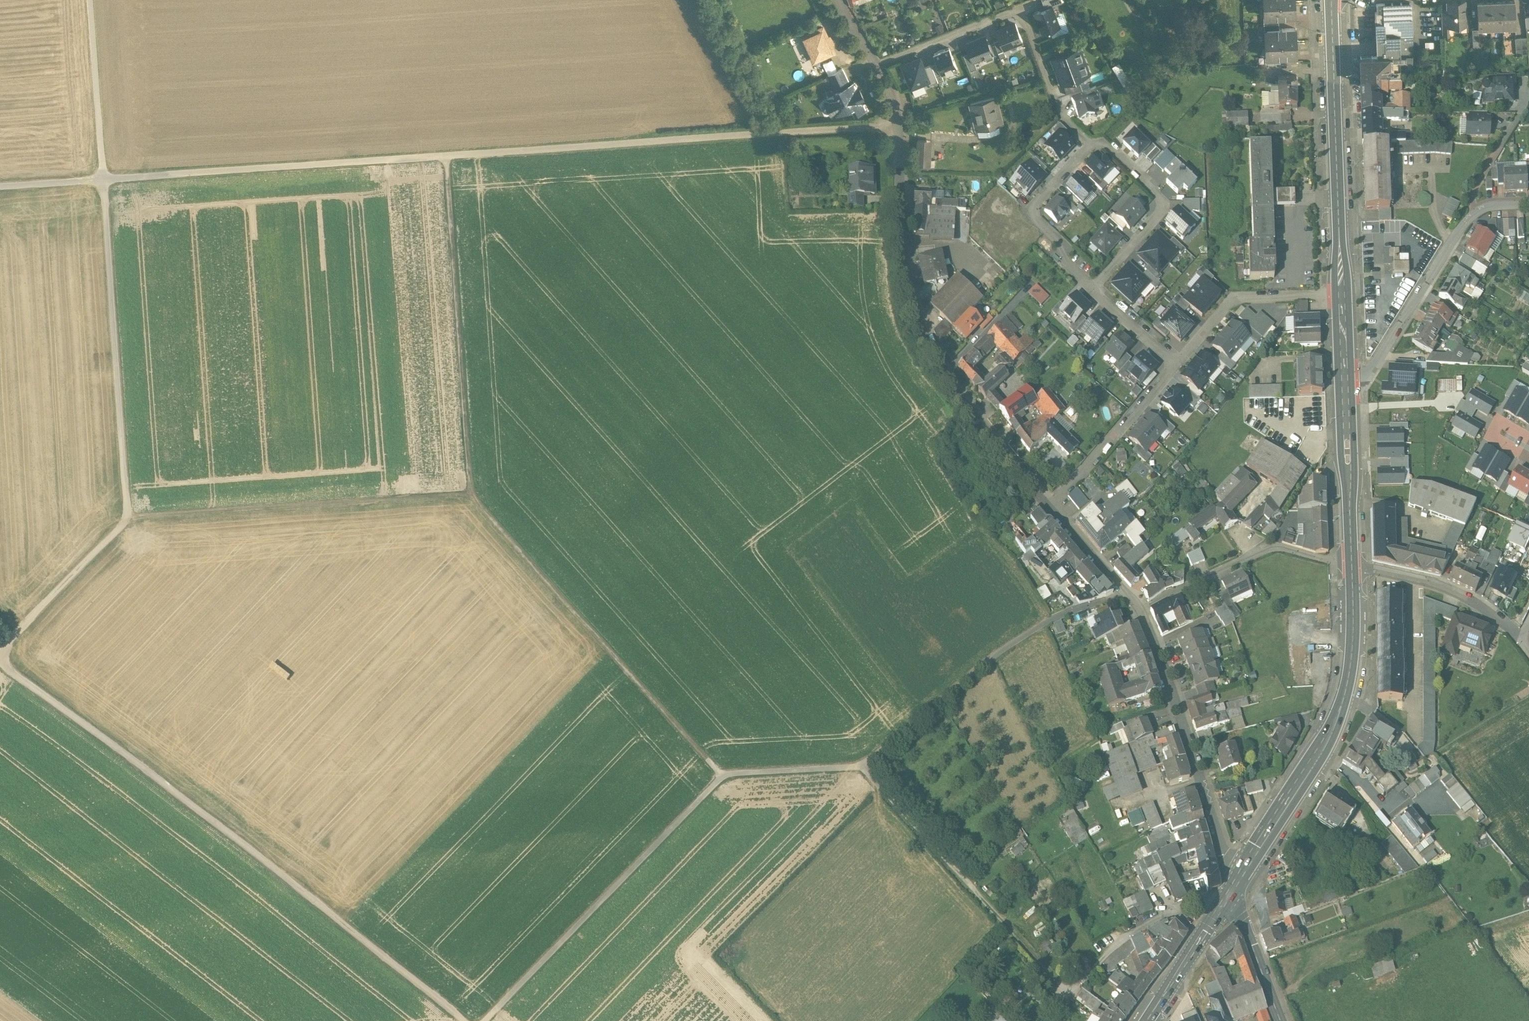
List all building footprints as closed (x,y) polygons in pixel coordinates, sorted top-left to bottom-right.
[(1045,9),(1051,7),(1061,3),(1060,0),(1042,0),(1045,9)] [(1465,2),(1447,3),(1447,13),(1448,13),(1448,25),(1449,25),(1465,25),(1465,2)] [(1502,2),(1489,3),(1490,27),(1503,26),(1502,2)] [(1514,2),(1502,2),(1503,26),(1514,26),(1515,29),(1514,2)] [(1294,3),(1266,4),(1266,18),(1278,18),(1295,17),(1294,8),(1295,7),(1294,6),(1294,3)] [(1411,3),(1376,5),(1377,13),(1375,13),(1377,57),(1400,57),(1413,57),(1412,36),(1411,3)] [(1489,3),(1477,3),(1478,30),(1479,30),(1479,27),(1490,27),(1489,3)] [(1045,9),(1034,13),(1042,34),(1059,28),(1051,7),(1045,9)] [(1015,24),(996,31),(1003,49),(1009,47),(1010,47),(1016,45),(1016,44),(1022,41),(1015,24)] [(802,38),(813,63),(834,54),(823,28),(802,38)] [(1279,30),(1267,30),(1267,44),(1296,43),(1296,41),(1297,39),(1295,38),(1295,29),(1279,30)] [(994,58),(985,36),(966,44),(973,61),(984,57),(986,61),(994,58)] [(1296,43),(1267,44),(1268,58),(1280,58),(1296,57),(1296,48),(1297,47),(1296,45),(1296,43)] [(957,69),(949,48),(933,54),(941,75),(946,73),(946,74),(953,71),(952,71),(957,69)] [(1079,48),(1052,58),(1061,83),(1089,73),(1079,48)] [(1400,57),(1377,57),(1360,58),(1361,86),(1388,85),(1401,85),(1400,57)] [(929,81),(920,59),(902,66),(911,88),(929,81)] [(842,69),(828,76),(834,90),(835,93),(850,86),(847,80),(842,69)] [(1296,75),(1278,76),(1279,95),(1297,94),(1296,75)] [(1512,83),(1498,83),(1498,82),(1484,83),(1482,86),(1482,89),(1485,92),(1485,104),(1492,104),(1495,106),(1503,106),(1505,103),(1512,103),(1512,83)] [(850,86),(835,93),(836,95),(826,100),(827,102),(827,105),(828,107),(829,110),(830,112),(832,114),(833,116),(852,107),(855,114),(866,109),(854,83),(850,86)] [(1390,93),(1390,90),(1388,90),(1388,85),(1361,86),(1362,94),(1380,93),(1388,93),(1390,93)] [(1096,91),(1072,101),(1078,118),(1079,117),(1081,121),(1095,116),(1094,112),(1103,108),(1096,91)] [(1380,93),(1362,94),(1362,114),(1380,113),(1380,112),(1380,108),(1380,93)] [(1297,94),(1279,95),(1279,106),(1291,106),(1297,106),(1297,94)] [(1279,106),(1279,95),(1270,95),(1270,107),(1279,106)] [(1406,95),(1397,96),(1398,113),(1406,113),(1406,95)] [(995,96),(970,103),(977,129),(998,124),(994,104),(997,104),(995,96)] [(1398,113),(1380,112),(1380,113),(1381,120),(1387,120),(1387,121),(1398,120),(1398,113)] [(1380,113),(1362,114),(1363,128),(1381,128),(1381,120),(1380,113)] [(1248,114),(1228,114),(1228,128),(1248,127),(1248,114)] [(1469,119),(1467,119),(1467,136),(1489,137),(1489,120),(1487,120),(1469,119)] [(1073,138),(1060,125),(1053,133),(1056,136),(1059,134),(1068,143),(1073,138)] [(1149,147),(1134,132),(1123,144),(1138,159),(1142,154),(1149,147)] [(1068,143),(1059,134),(1056,136),(1045,148),(1060,162),(1073,148),(1068,143)] [(1381,134),(1363,135),(1363,144),(1381,144),(1381,135),(1381,134)] [(1405,134),(1381,135),(1381,144),(1398,143),(1406,142),(1405,134)] [(926,141),(917,141),(916,166),(925,167),(925,160),(930,160),(931,148),(926,148),(926,141)] [(1452,143),(1433,141),(1406,142),(1398,143),(1398,154),(1435,153),(1451,155),(1452,143)] [(1381,144),(1363,144),(1364,163),(1365,191),(1365,210),(1379,210),(1390,210),(1388,143),(1381,144)] [(1149,147),(1142,154),(1151,163),(1160,153),(1152,144),(1149,147)] [(1271,145),(1250,146),(1253,214),(1273,213),(1273,208),(1272,185),(1271,145)] [(1167,151),(1154,164),(1163,173),(1165,171),(1176,160),(1167,151)] [(1094,173),(1103,182),(1114,170),(1099,155),(1088,167),(1094,173)] [(1035,159),(1031,164),(1042,174),(1047,170),(1035,159)] [(1183,167),(1176,160),(1165,171),(1172,177),(1182,168),(1183,167)] [(1031,164),(1011,185),(1025,199),(1046,177),(1042,174),(1031,164)] [(873,167),(849,168),(850,178),(853,178),(853,192),(853,193),(861,193),(874,193),(873,167)] [(1197,183),(1182,168),(1172,177),(1167,183),(1178,194),(1184,189),(1188,192),(1197,183)] [(1526,171),(1515,172),(1516,192),(1527,191),(1527,183),(1526,171)] [(1515,172),(1503,172),(1504,184),(1504,192),(1516,192),(1515,172)] [(1094,173),(1089,179),(1095,185),(1102,192),(1108,186),(1103,182),(1094,173)] [(1086,177),(1082,182),(1090,190),(1095,185),(1089,179),(1086,177)] [(1082,182),(1077,178),(1067,188),(1082,203),(1093,193),(1090,190),(1082,182)] [(1294,184),(1272,185),(1273,208),(1295,207),(1294,184)] [(1196,197),(1204,196),(1203,188),(1195,189),(1196,197)] [(932,192),(915,191),(914,207),(931,208),(931,202),(932,192)] [(861,193),(853,193),(853,192),(849,192),(849,206),(862,206),(861,193)] [(1065,198),(1061,203),(1070,211),(1074,215),(1078,211),(1065,198)] [(1061,203),(1057,199),(1045,212),(1057,224),(1070,211),(1061,203)] [(1450,199),(1442,215),(1452,220),(1460,204),(1450,199)] [(1200,200),(1182,201),(1183,210),(1192,213),(1200,212),(1200,200)] [(1145,213),(1131,202),(1116,218),(1127,227),(1130,230),(1145,213)] [(931,208),(914,207),(913,232),(930,233),(931,208)] [(955,245),(957,210),(943,209),(931,208),(930,233),(929,243),(955,245)] [(1166,224),(1183,240),(1196,226),(1187,218),(1181,212),(1179,210),(1166,224)] [(1390,210),(1379,210),(1379,222),(1391,221),(1391,210),(1390,210)] [(1273,213),(1253,214),(1254,245),(1273,244),(1274,244),(1273,213)] [(1123,232),(1127,227),(1116,218),(1113,215),(1109,220),(1118,228),(1123,232)] [(1107,226),(1114,233),(1118,228),(1109,220),(1105,216),(1101,221),(1107,226)] [(1496,220),(1490,220),(1484,231),(1495,237),(1497,234),(1496,220)] [(1114,233),(1107,226),(1091,244),(1105,257),(1122,239),(1114,233)] [(1495,240),(1478,229),(1472,239),(1489,250),(1495,240)] [(1158,233),(1148,244),(1169,263),(1179,252),(1169,243),(1158,233)] [(1173,239),(1169,243),(1179,252),(1182,255),(1186,250),(1173,239)] [(1489,250),(1472,239),(1466,249),(1474,254),(1483,259),(1489,250)] [(1169,263),(1148,244),(1138,256),(1149,266),(1159,275),(1169,263)] [(1254,245),(1249,245),(1249,246),(1250,246),(1251,253),(1249,253),(1250,271),(1251,271),(1252,278),(1250,278),(1250,280),(1274,279),(1274,271),(1276,271),(1275,251),(1273,251),(1273,244),(1254,245)] [(1398,251),(1391,251),(1391,250),(1385,250),(1386,265),(1392,265),(1399,265),(1399,258),(1398,251)] [(941,261),(939,253),(919,257),(924,282),(935,280),(938,293),(948,286),(946,278),(947,278),(943,261),(941,261)] [(1483,259),(1474,254),(1472,259),(1482,265),(1485,260),(1483,259)] [(1476,262),(1464,255),(1459,263),(1471,271),(1476,262)] [(1408,256),(1401,256),(1401,258),(1399,258),(1399,265),(1409,264),(1408,256)] [(1399,265),(1392,265),(1393,275),(1409,274),(1409,264),(1399,265)] [(1142,277),(1129,266),(1112,285),(1132,303),(1150,284),(1142,277)] [(1159,275),(1149,266),(1145,270),(1147,272),(1158,281),(1161,277),(1159,275)] [(1202,280),(1208,286),(1214,279),(1202,268),(1196,275),(1202,280)] [(1463,273),(1455,269),(1447,282),(1461,291),(1465,285),(1474,290),(1478,282),(1468,276),(1463,273)] [(1158,281),(1147,272),(1142,277),(1150,284),(1155,289),(1160,284),(1158,281)] [(957,273),(948,286),(938,293),(935,296),(931,301),(929,302),(955,326),(972,309),(983,297),(957,273)] [(1202,280),(1193,291),(1212,307),(1220,296),(1208,286),(1202,280)] [(1461,291),(1447,282),(1439,296),(1446,300),(1446,301),(1451,304),(1451,303),(1462,309),(1467,301),(1458,296),(1461,291)] [(1036,283),(1027,292),(1041,305),(1049,295),(1036,283)] [(1212,307),(1193,291),(1184,302),(1190,307),(1203,317),(1212,307)] [(1090,307),(1077,295),(1065,308),(1061,312),(1074,325),(1082,316),(1090,307)] [(1178,296),(1173,303),(1185,313),(1190,307),(1184,302),(1178,296)] [(1307,302),(1300,302),(1296,308),(1296,311),(1307,311),(1307,302)] [(1185,313),(1173,303),(1166,310),(1171,314),(1173,311),(1181,318),(1185,313)] [(1061,312),(1065,308),(1060,304),(1052,313),(1057,317),(1061,312)] [(1444,313),(1433,307),(1428,315),(1444,324),(1450,328),(1455,320),(1444,313)] [(1458,315),(1447,308),(1444,313),(1455,320),(1458,315)] [(955,326),(954,327),(965,338),(983,320),(980,317),(975,317),(975,312),(972,309),(955,326)] [(1247,309),(1239,318),(1247,325),(1262,338),(1274,324),(1260,313),(1256,317),(1247,309)] [(1181,318),(1173,311),(1171,314),(1163,323),(1161,325),(1170,333),(1181,343),(1193,329),(1181,318)] [(1022,327),(1010,314),(1001,323),(1012,336),(1022,327)] [(1112,327),(1099,315),(1090,326),(1082,335),(1095,346),(1103,337),(1112,327)] [(1444,324),(1428,315),(1423,325),(1438,334),(1444,324)] [(1087,320),(1082,316),(1074,325),(1070,329),(1075,334),(1077,331),(1085,322),(1087,320)] [(1307,318),(1296,318),(1296,332),(1318,332),(1317,317),(1307,318)] [(1158,319),(1152,326),(1166,338),(1170,333),(1161,325),(1163,323),(1158,319)] [(942,322),(934,330),(940,342),(951,330),(942,322)] [(1082,335),(1090,326),(1085,322),(1077,331),(1082,335)] [(1001,323),(988,336),(995,344),(999,348),(1012,336),(1001,323)] [(1233,323),(1223,334),(1239,349),(1249,337),(1242,331),(1233,323)] [(1257,344),(1262,338),(1247,325),(1242,331),(1249,337),(1257,344)] [(1438,334),(1423,325),(1412,342),(1428,352),(1436,338),(1438,334)] [(1318,332),(1296,332),(1297,346),(1318,345),(1318,332)] [(1027,333),(1018,342),(1027,351),(1034,342),(1027,333)] [(1239,349),(1223,334),(1213,346),(1222,354),(1230,360),(1239,349)] [(1133,345),(1121,335),(1107,352),(1118,362),(1125,354),(1133,345)] [(988,336),(973,350),(974,351),(981,359),(995,344),(988,336)] [(1463,342),(1453,336),(1450,341),(1460,347),(1463,342)] [(1108,341),(1103,337),(1095,346),(1091,350),(1096,355),(1108,341)] [(1436,338),(1428,352),(1432,354),(1437,347),(1435,346),(1438,340),(1436,338)] [(1460,347),(1450,341),(1445,349),(1455,355),(1460,347)] [(1018,342),(1004,354),(1013,364),(1027,351),(1018,342)] [(1455,355),(1445,349),(1437,347),(1432,354),(1426,363),(1468,365),(1474,355),(1460,347),(1455,355)] [(974,351),(959,366),(969,376),(976,370),(974,367),(982,359),(981,359),(974,351)] [(1004,354),(996,361),(1001,367),(1005,372),(1014,365),(1013,364),(1004,354)] [(1113,368),(1119,373),(1128,363),(1131,359),(1125,354),(1118,362),(1113,368)] [(1201,354),(1192,365),(1208,379),(1218,368),(1210,361),(1201,354)] [(1230,360),(1222,354),(1217,359),(1231,371),(1236,365),(1230,360)] [(1158,367),(1143,355),(1133,367),(1127,374),(1129,376),(1141,386),(1158,367)] [(1214,356),(1210,361),(1218,368),(1227,376),(1231,371),(1217,359),(1214,356)] [(1321,360),(1296,361),(1298,394),(1322,393),(1321,360)] [(1396,361),(1396,369),(1414,370),(1414,362),(1396,361)] [(1133,367),(1128,363),(1119,373),(1118,375),(1125,381),(1129,376),(1127,374),(1133,367)] [(1199,391),(1208,379),(1192,365),(1182,377),(1191,384),(1199,391)] [(990,377),(985,381),(980,376),(974,382),(987,396),(1009,376),(1005,372),(1001,367),(990,377)] [(1382,394),(1414,396),(1414,387),(1415,370),(1414,370),(1396,369),(1390,368),(1389,387),(1383,387),(1382,394)] [(976,370),(969,376),(974,382),(980,376),(976,370)] [(986,372),(984,372),(980,376),(985,381),(990,377),(986,372)] [(1457,381),(1439,382),(1439,393),(1457,393),(1457,381)] [(1515,381),(1506,397),(1511,400),(1518,388),(1520,384),(1515,381)] [(1199,391),(1191,384),(1186,389),(1199,399),(1203,395),(1199,391)] [(1282,386),(1249,387),(1250,399),(1282,398),(1282,386)] [(1137,398),(1142,392),(1136,387),(1131,393),(1137,398)] [(1422,387),(1414,387),(1414,396),(1422,396),(1422,387)] [(1518,388),(1511,400),(1504,411),(1516,418),(1528,396),(1528,395),(1518,388)] [(1028,389),(1017,397),(1028,410),(1038,402),(1037,400),(1028,389)] [(1199,399),(1186,389),(1180,396),(1190,404),(1194,408),(1200,400),(1199,399)] [(1065,411),(1047,390),(1037,400),(1038,402),(1039,402),(1049,413),(1055,420),(1065,411)] [(1180,396),(1173,390),(1162,403),(1169,409),(1170,412),(1174,416),(1177,416),(1179,417),(1190,404),(1180,396)] [(1472,390),(1465,402),(1477,409),(1488,416),(1495,404),(1472,390)] [(1516,418),(1528,425),(1528,424),(1528,396),(1516,418)] [(1005,406),(998,397),(992,403),(999,410),(1000,409),(1005,406)] [(1005,406),(1000,409),(1010,423),(1017,418),(1028,410),(1017,397),(1005,406)] [(1458,406),(1474,415),(1477,409),(1465,402),(1462,400),(1458,406)] [(1471,420),(1474,415),(1458,406),(1455,411),(1459,413),(1471,420)] [(1049,413),(1034,426),(1038,431),(1051,420),(1053,422),(1055,420),(1049,413)] [(1481,426),(1471,420),(1459,413),(1452,426),(1474,439),(1481,426)] [(1157,424),(1148,416),(1139,427),(1155,441),(1165,430),(1157,424)] [(1017,418),(1010,423),(1012,426),(1019,420),(1017,418)] [(1162,418),(1157,424),(1165,430),(1171,435),(1175,430),(1162,418)] [(1019,420),(1012,426),(1016,432),(1017,432),(1025,427),(1019,420)] [(1038,431),(1032,437),(1028,431),(1025,427),(1017,432),(1031,451),(1049,433),(1070,455),(1079,446),(1058,424),(1056,426),(1053,422),(1051,420),(1038,431)] [(1034,426),(1028,431),(1032,437),(1038,431),(1034,426)] [(1155,441),(1139,427),(1129,438),(1138,446),(1146,453),(1155,441)] [(1377,431),(1377,444),(1404,444),(1403,431),(1390,431),(1377,431)] [(1250,452),(1255,455),(1263,443),(1258,440),(1250,452)] [(1305,471),(1263,443),(1255,455),(1245,469),(1263,481),(1275,488),(1288,497),(1305,471)] [(1404,457),(1404,444),(1377,444),(1377,458),(1390,457),(1404,457)] [(1146,453),(1138,446),(1133,452),(1146,463),(1151,457),(1146,453)] [(1473,469),(1485,476),(1499,453),(1487,446),(1480,458),(1473,469)] [(1118,462),(1126,461),(1125,453),(1117,454),(1118,462)] [(1485,476),(1496,483),(1502,473),(1510,459),(1499,453),(1485,476)] [(1473,469),(1480,458),(1474,455),(1466,470),(1471,473),(1473,469)] [(1509,486),(1519,491),(1528,474),(1519,468),(1513,479),(1509,486)] [(1242,487),(1249,479),(1243,473),(1240,469),(1232,476),(1242,487)] [(1263,481),(1245,469),(1243,473),(1249,479),(1256,487),(1263,481)] [(1404,485),(1404,471),(1390,471),(1377,471),(1377,486),(1404,485)] [(1494,486),(1500,490),(1508,476),(1502,473),(1496,483),(1494,486)] [(1519,491),(1528,497),(1528,474),(1519,491)] [(1232,476),(1213,493),(1223,506),(1240,488),(1242,487),(1232,476)] [(1508,476),(1500,490),(1505,493),(1509,486),(1513,479),(1508,476)] [(1240,488),(1247,495),(1256,487),(1249,479),(1242,487),(1240,488)] [(1135,493),(1126,482),(1116,490),(1120,496),(1121,496),(1125,501),(1135,493)] [(1325,483),(1311,483),(1311,489),(1308,489),(1308,495),(1302,496),(1303,504),(1298,504),(1298,511),(1313,511),(1326,510),(1325,483)] [(1475,503),(1431,487),(1410,485),(1409,507),(1423,512),(1421,516),(1426,518),(1428,514),(1453,523),(1464,527),(1475,503)] [(1078,487),(1069,495),(1076,504),(1085,497),(1078,487)] [(1223,506),(1229,514),(1231,512),(1247,495),(1240,488),(1223,506)] [(1267,500),(1279,512),(1288,497),(1275,488),(1267,500)] [(1105,508),(1107,511),(1111,517),(1113,519),(1120,513),(1129,506),(1125,501),(1121,496),(1120,496),(1105,508)] [(1085,497),(1076,504),(1079,509),(1089,502),(1085,497)] [(1279,512),(1267,500),(1259,509),(1263,514),(1268,520),(1279,512)] [(1097,512),(1096,512),(1098,514),(1101,517),(1107,511),(1105,508),(1103,506),(1097,512)] [(1231,512),(1229,514),(1223,506),(1215,511),(1218,516),(1225,530),(1239,523),(1231,512)] [(1092,507),(1076,521),(1088,535),(1097,528),(1100,526),(1094,518),(1098,514),(1096,512),(1097,512),(1092,507)] [(1214,508),(1189,525),(1195,533),(1196,532),(1218,516),(1215,511),(1214,508)] [(1259,509),(1249,519),(1246,527),(1251,529),(1263,514),(1259,509)] [(1326,510),(1313,511),(1314,525),(1315,553),(1316,553),(1328,553),(1326,510)] [(1394,510),(1373,510),(1373,528),(1395,527),(1395,520),(1394,510)] [(1101,517),(1098,514),(1094,518),(1100,526),(1104,523),(1111,517),(1107,511),(1101,517)] [(1298,511),(1298,525),(1314,525),(1313,511),(1298,511)] [(1031,521),(1041,532),(1052,523),(1042,512),(1031,521)] [(1125,520),(1120,513),(1113,519),(1114,521),(1119,526),(1125,520)] [(1111,517),(1104,523),(1107,526),(1114,521),(1113,519),(1111,517)] [(1131,529),(1125,520),(1119,526),(1125,534),(1131,529)] [(1276,527),(1268,520),(1260,533),(1269,538),(1276,527)] [(1406,520),(1395,520),(1395,527),(1396,557),(1405,556),(1406,550),(1448,560),(1452,552),(1443,548),(1407,541),(1406,520)] [(1119,526),(1114,521),(1107,526),(1107,527),(1112,533),(1119,526)] [(1041,532),(1033,540),(1041,550),(1052,540),(1061,532),(1052,522),(1052,523),(1041,532)] [(1100,526),(1097,528),(1101,533),(1107,527),(1107,526),(1104,523),(1100,526)] [(1453,523),(1441,547),(1443,548),(1452,552),(1464,527),(1453,523)] [(1517,523),(1508,542),(1523,550),(1528,538),(1528,528),(1517,523)] [(1189,525),(1177,535),(1183,542),(1190,537),(1194,543),(1200,538),(1196,532),(1195,533),(1189,525)] [(1314,525),(1298,525),(1299,536),(1296,548),(1315,553),(1314,525)] [(1119,526),(1112,533),(1117,540),(1120,538),(1125,534),(1119,526)] [(1107,527),(1101,533),(1111,545),(1117,540),(1112,533),(1107,527)] [(1395,527),(1373,528),(1374,561),(1396,566),(1396,557),(1395,527)] [(1101,533),(1097,528),(1088,535),(1102,552),(1111,545),(1101,533)] [(1138,534),(1136,535),(1131,529),(1125,534),(1126,536),(1128,535),(1138,548),(1143,544),(1140,540),(1138,538),(1139,537),(1138,534)] [(1070,542),(1061,532),(1052,540),(1059,548),(1061,546),(1063,548),(1070,542)] [(1145,534),(1140,540),(1143,544),(1143,545),(1149,540),(1145,534)] [(1177,535),(1172,538),(1177,546),(1183,542),(1177,535)] [(1033,540),(1022,549),(1026,555),(1031,551),(1035,555),(1041,550),(1033,540)] [(1070,542),(1063,548),(1069,555),(1076,549),(1070,542)] [(1143,544),(1138,548),(1136,550),(1140,554),(1139,555),(1142,558),(1149,553),(1143,545),(1143,544)] [(1128,545),(1118,553),(1122,561),(1132,554),(1133,552),(1128,545)] [(1069,555),(1056,566),(1059,570),(1065,566),(1072,575),(1076,571),(1087,562),(1076,549),(1069,555)] [(1479,553),(1470,549),(1465,559),(1468,560),(1464,569),(1470,572),(1477,557),(1479,553)] [(1055,566),(1041,550),(1035,555),(1036,557),(1049,572),(1055,566)] [(1140,554),(1136,550),(1133,552),(1132,554),(1135,558),(1136,558),(1139,555),(1140,554)] [(1201,550),(1188,555),(1193,566),(1205,561),(1201,550)] [(1448,560),(1406,550),(1405,556),(1402,568),(1440,576),(1448,560)] [(1176,555),(1156,555),(1156,564),(1154,566),(1162,566),(1176,566),(1176,555)] [(1405,556),(1396,557),(1396,566),(1402,568),(1405,556)] [(1049,572),(1036,557),(1029,563),(1042,578),(1044,577),(1049,572)] [(1132,561),(1128,557),(1123,561),(1130,570),(1136,565),(1132,561)] [(1482,559),(1477,557),(1470,572),(1473,574),(1476,569),(1477,569),(1482,559)] [(1491,563),(1482,559),(1477,569),(1486,574),(1491,563)] [(1130,570),(1123,561),(1115,568),(1131,587),(1139,580),(1130,570)] [(1102,579),(1087,562),(1076,571),(1089,586),(1094,582),(1096,584),(1102,579)] [(1497,566),(1491,563),(1486,574),(1492,576),(1497,566)] [(1065,566),(1059,570),(1056,566),(1055,566),(1049,572),(1053,576),(1061,586),(1068,580),(1067,579),(1072,575),(1065,566)] [(1162,570),(1162,566),(1154,566),(1152,569),(1155,575),(1162,570)] [(1464,569),(1456,566),(1449,580),(1462,587),(1470,572),(1464,569)] [(1155,575),(1152,569),(1144,576),(1151,588),(1144,592),(1148,602),(1165,590),(1161,584),(1155,575)] [(1176,579),(1171,581),(1172,587),(1183,583),(1183,570),(1176,570),(1176,579)] [(1517,578),(1501,570),(1491,590),(1495,592),(1494,594),(1505,599),(1506,597),(1507,597),(1508,595),(1507,594),(1510,589),(1511,590),(1517,578)] [(1049,572),(1044,577),(1047,581),(1053,576),(1049,572)] [(1243,572),(1223,581),(1227,591),(1231,600),(1232,600),(1251,591),(1243,572)] [(1473,574),(1470,572),(1462,587),(1475,593),(1482,578),(1473,574)] [(1076,584),(1071,577),(1068,580),(1072,586),(1076,584)] [(1113,592),(1102,579),(1096,584),(1094,582),(1089,586),(1099,598),(1105,596),(1113,592)] [(1171,581),(1161,584),(1165,590),(1172,587),(1171,581)] [(1072,586),(1067,589),(1074,599),(1083,593),(1076,584),(1072,586)] [(1231,600),(1227,591),(1217,595),(1227,608),(1232,604),(1232,605),(1234,603),(1232,600),(1231,600)] [(1401,596),(1376,596),(1375,631),(1377,631),(1376,665),(1377,665),(1377,700),(1402,700),(1403,665),(1402,665),(1402,630),(1401,630),(1401,596)] [(1167,602),(1151,611),(1155,620),(1161,618),(1171,612),(1171,611),(1174,610),(1183,606),(1179,597),(1167,602)] [(1435,602),(1423,598),(1423,627),(1435,627),(1435,615),(1435,602)] [(1457,610),(1435,602),(1435,615),(1452,622),(1454,616),(1457,610)] [(1232,605),(1232,604),(1227,608),(1235,619),(1240,616),(1232,605)] [(1225,606),(1214,612),(1217,617),(1218,617),(1228,611),(1225,606)] [(1184,608),(1174,612),(1180,627),(1189,623),(1190,623),(1184,608)] [(1228,611),(1218,617),(1221,622),(1222,622),(1232,616),(1228,610),(1228,611)] [(1111,617),(1109,614),(1094,620),(1098,628),(1092,630),(1096,640),(1103,638),(1118,631),(1123,629),(1122,625),(1124,624),(1119,614),(1111,617)] [(1232,616),(1222,622),(1225,627),(1235,620),(1232,615),(1232,616)] [(1493,630),(1454,616),(1452,622),(1441,652),(1455,657),(1459,646),(1484,655),(1493,630)] [(1161,618),(1155,620),(1159,628),(1164,625),(1161,618)] [(1123,629),(1118,631),(1123,642),(1142,635),(1137,624),(1123,629)] [(1164,625),(1159,628),(1163,636),(1168,633),(1164,625)] [(1435,627),(1423,627),(1423,743),(1435,743),(1435,627)] [(1201,632),(1177,640),(1181,651),(1182,650),(1185,660),(1186,660),(1189,669),(1212,661),(1213,661),(1210,651),(1209,651),(1205,641),(1204,642),(1201,632)] [(1112,634),(1103,638),(1110,651),(1119,647),(1112,634)] [(1143,639),(1125,645),(1131,661),(1133,661),(1150,655),(1143,639)] [(1150,655),(1133,661),(1135,666),(1138,675),(1154,669),(1150,655)] [(1131,661),(1129,656),(1117,660),(1120,666),(1125,664),(1131,661)] [(1131,661),(1125,664),(1127,669),(1135,666),(1133,661),(1131,661)] [(1212,661),(1190,668),(1196,688),(1197,687),(1212,683),(1218,680),(1212,661)] [(1119,689),(1113,668),(1098,674),(1108,707),(1123,703),(1123,702),(1119,689)] [(1154,669),(1138,675),(1141,682),(1157,676),(1154,669)] [(1141,682),(1119,689),(1123,702),(1161,689),(1157,676),(1141,682)] [(1212,683),(1197,687),(1201,698),(1210,696),(1216,694),(1212,683)] [(1216,694),(1210,696),(1212,703),(1219,700),(1216,694)] [(1210,696),(1186,704),(1189,711),(1203,706),(1207,705),(1212,703),(1210,696)] [(1245,727),(1240,707),(1249,705),(1247,699),(1225,704),(1228,717),(1230,717),(1233,730),(1245,727)] [(1203,706),(1189,711),(1191,717),(1205,712),(1203,706)] [(1168,712),(1162,714),(1164,720),(1170,718),(1168,712)] [(1205,712),(1191,717),(1193,723),(1207,719),(1205,712)] [(1224,713),(1214,716),(1217,726),(1228,721),(1224,713)] [(1296,715),(1281,719),(1283,725),(1282,727),(1297,736),(1300,731),(1296,715)] [(1207,719),(1193,723),(1196,733),(1203,731),(1210,728),(1217,726),(1214,716),(1207,719)] [(1390,729),(1372,717),(1362,732),(1380,744),(1381,744),(1390,729)] [(1147,720),(1130,726),(1136,743),(1152,735),(1147,720)] [(1121,723),(1108,729),(1110,735),(1124,730),(1124,729),(1121,723)] [(1136,743),(1130,726),(1124,729),(1124,730),(1129,745),(1136,743)] [(1173,726),(1154,735),(1157,743),(1163,741),(1176,736),(1173,726)] [(1297,736),(1282,727),(1269,748),(1285,757),(1289,750),(1290,750),(1294,744),(1293,743),(1297,736)] [(1203,731),(1196,733),(1198,741),(1206,738),(1203,731)] [(1380,744),(1362,732),(1352,748),(1366,757),(1367,757),(1371,756),(1380,744)] [(1152,735),(1136,743),(1129,745),(1127,747),(1137,776),(1156,768),(1149,749),(1158,746),(1157,743),(1154,735),(1152,735)] [(1176,736),(1163,741),(1167,754),(1164,755),(1167,764),(1163,766),(1169,785),(1189,779),(1187,773),(1189,773),(1184,756),(1176,736)] [(1206,738),(1198,741),(1202,752),(1210,749),(1206,738)] [(1435,743),(1423,743),(1416,748),(1424,758),(1433,753),(1435,743)] [(1234,745),(1218,750),(1221,759),(1218,760),(1222,772),(1238,768),(1234,754),(1236,753),(1234,745)] [(1137,776),(1127,747),(1104,756),(1115,785),(1120,797),(1121,799),(1141,790),(1135,776),(1137,776)] [(1366,757),(1352,748),(1343,762),(1362,774),(1364,769),(1387,795),(1403,781),(1394,770),(1384,778),(1367,757),(1366,757)] [(1410,751),(1399,758),(1406,769),(1417,763),(1410,751)] [(1440,761),(1435,766),(1442,774),(1447,769),(1440,761)] [(1433,770),(1424,777),(1431,785),(1439,778),(1433,770)] [(1450,774),(1441,781),(1448,790),(1457,783),(1450,774)] [(1423,777),(1410,788),(1417,797),(1430,785),(1423,777)] [(1261,781),(1245,785),(1248,796),(1263,792),(1261,781)] [(1448,790),(1446,792),(1453,800),(1464,792),(1457,783),(1448,790)] [(1115,785),(1103,790),(1108,802),(1120,797),(1115,785)] [(1193,790),(1173,796),(1179,817),(1185,815),(1200,809),(1196,794),(1194,794),(1193,790)] [(1246,797),(1244,791),(1237,793),(1239,800),(1246,797)] [(1471,800),(1464,792),(1453,800),(1460,809),(1471,800)] [(1237,793),(1236,793),(1225,796),(1226,801),(1219,803),(1225,822),(1244,816),(1239,800),(1237,793)] [(1247,799),(1246,797),(1239,800),(1244,816),(1253,813),(1249,798),(1247,799)] [(1335,800),(1334,802),(1328,798),(1314,820),(1338,836),(1352,813),(1347,810),(1348,808),(1335,800)] [(1471,800),(1460,809),(1468,818),(1479,809),(1471,800)] [(1153,803),(1142,808),(1151,830),(1162,826),(1153,803)] [(1200,809),(1170,822),(1173,831),(1204,819),(1200,809)] [(1479,809),(1471,815),(1479,825),(1488,820),(1479,809)] [(1411,810),(1404,815),(1406,818),(1401,822),(1399,819),(1392,825),(1412,850),(1415,847),(1418,844),(1417,842),(1422,838),(1423,840),(1429,836),(1430,835),(1411,810)] [(1139,811),(1128,816),(1132,828),(1144,823),(1139,811)] [(1089,839),(1074,812),(1060,820),(1075,847),(1089,839)] [(1204,822),(1192,827),(1196,839),(1208,835),(1204,822)] [(1185,829),(1174,834),(1176,839),(1187,835),(1185,829)] [(1211,846),(1208,835),(1196,839),(1198,846),(1199,850),(1211,846)] [(1418,869),(1391,836),(1381,844),(1405,874),(1418,869)] [(1429,836),(1423,840),(1422,838),(1417,842),(1418,844),(1415,847),(1420,854),(1434,843),(1429,836)] [(1487,837),(1479,841),(1482,848),(1490,845),(1487,837)] [(1196,839),(1186,842),(1188,845),(1189,849),(1198,846),(1196,839)] [(1009,849),(1015,857),(1025,849),(1019,842),(1009,849)] [(1175,847),(1152,857),(1157,868),(1158,867),(1170,861),(1180,857),(1176,850),(1175,847)] [(1428,854),(1428,855),(1423,859),(1427,864),(1441,852),(1438,848),(1433,851),(1432,851),(1431,850),(1430,850),(1429,851),(1428,852),(1428,853),(1428,854)] [(1197,853),(1196,853),(1197,859),(1198,864),(1214,860),(1212,849),(1200,852),(1197,853)] [(1196,851),(1186,855),(1188,863),(1197,859),(1196,853),(1197,853),(1196,851)] [(1180,857),(1170,861),(1173,867),(1177,866),(1183,863),(1183,862),(1185,861),(1186,863),(1188,863),(1186,855),(1180,857)] [(1157,868),(1152,857),(1140,862),(1145,873),(1146,873),(1157,868)] [(1173,867),(1170,861),(1158,867),(1165,883),(1175,903),(1188,899),(1181,883),(1177,876),(1175,871),(1173,867)] [(1215,862),(1199,867),(1200,871),(1201,877),(1204,876),(1217,872),(1215,862)] [(1157,868),(1146,873),(1154,888),(1165,883),(1158,867),(1157,868)] [(1200,871),(1177,876),(1181,883),(1193,880),(1201,877),(1200,871)] [(1217,872),(1204,876),(1208,891),(1220,887),(1217,872)] [(1146,873),(1145,873),(1137,876),(1145,892),(1154,888),(1146,873)] [(1201,877),(1193,880),(1196,895),(1208,891),(1204,876),(1201,877)] [(1144,892),(1123,902),(1129,913),(1134,910),(1138,917),(1143,915),(1138,904),(1148,899),(1144,892)] [(1282,895),(1266,898),(1270,917),(1283,915),(1285,914),(1285,913),(1283,901),(1282,896),(1282,895)] [(1331,896),(1305,906),(1307,912),(1333,902),(1331,896)] [(1148,899),(1138,904),(1143,915),(1153,910),(1148,899)] [(1343,917),(1352,915),(1351,907),(1341,909),(1343,917)] [(1134,910),(1129,913),(1133,920),(1138,917),(1134,910)] [(1291,911),(1285,913),(1285,914),(1283,915),(1285,921),(1294,917),(1291,911)] [(1285,921),(1290,935),(1298,932),(1300,931),(1294,917),(1285,921)] [(1173,920),(1140,936),(1151,951),(1152,952),(1157,948),(1160,951),(1171,933),(1183,941),(1187,935),(1187,934),(1173,920)] [(1232,928),(1210,949),(1220,960),(1234,947),(1242,939),(1232,928)] [(1278,932),(1261,938),(1267,952),(1283,945),(1281,939),(1278,932)] [(1290,935),(1281,939),(1283,945),(1300,939),(1298,932),(1290,935)] [(1171,933),(1160,951),(1162,953),(1170,959),(1183,941),(1171,933)] [(997,936),(987,946),(994,953),(1004,943),(997,936)] [(1151,951),(1140,936),(1131,941),(1135,952),(1138,958),(1146,954),(1151,951)] [(1222,996),(1232,1020),(1239,1020),(1252,1016),(1253,1018),(1255,1016),(1254,1015),(1267,1009),(1242,939),(1234,947),(1247,983),(1246,985),(1231,992),(1222,996)] [(1045,940),(1038,945),(1046,956),(1053,951),(1045,940)] [(1131,941),(1121,949),(1126,958),(1131,955),(1135,952),(1131,941)] [(1013,943),(1004,952),(1007,956),(1017,947),(1013,943)] [(1157,948),(1152,952),(1156,959),(1162,953),(1160,951),(1157,948)] [(1121,949),(1116,952),(1121,962),(1126,958),(1121,949)] [(1210,949),(1205,957),(1206,958),(1209,965),(1213,963),(1220,960),(1210,949)] [(1120,963),(1121,962),(1116,952),(1110,957),(1104,965),(1106,972),(1109,974),(1117,969),(1116,966),(1120,963)] [(1138,958),(1135,952),(1131,955),(1138,971),(1139,973),(1144,974),(1145,973),(1138,958)] [(1156,959),(1152,964),(1161,972),(1170,959),(1162,953),(1156,959)] [(1146,954),(1138,958),(1145,973),(1151,965),(1150,962),(1146,954)] [(1220,970),(1213,963),(1209,965),(1209,966),(1210,967),(1212,971),(1220,970)] [(1145,973),(1144,974),(1152,982),(1161,972),(1152,964),(1151,965),(1145,973)] [(1371,971),(1375,983),(1395,977),(1391,965),(1371,971)] [(1231,992),(1222,969),(1220,970),(1212,971),(1222,996),(1231,992)] [(1118,970),(1110,980),(1120,987),(1121,985),(1122,984),(1119,978),(1124,976),(1118,970)] [(1152,982),(1144,974),(1139,973),(1139,980),(1148,988),(1152,982)] [(1123,994),(1114,1007),(1117,1014),(1126,1020),(1148,988),(1139,980),(1135,986),(1127,979),(1122,984),(1121,985),(1120,987),(1118,990),(1123,994)] [(1100,1002),(1082,989),(1075,998),(1092,1011),(1100,1002)] [(1006,1001),(1010,1008),(1019,1001),(1015,994),(1006,1001)] [(1210,1001),(1216,1015),(1206,1019),(1206,1020),(1232,1020),(1222,996),(1210,1001)] [(1111,1009),(1100,1002),(1092,1011),(1096,1013),(1098,1009),(1107,1015),(1108,1013),(1111,1009)] [(1108,1013),(1107,1015),(1103,1020),(1125,1020),(1126,1020),(1117,1014),(1114,1007),(1112,1010),(1111,1009),(1108,1013)] [(1107,1015),(1098,1009),(1096,1013),(1094,1015),(1103,1020),(1107,1015)] [(1195,1011),(1182,1016),(1184,1020),(1191,1020),(1193,1020),(1199,1020),(1195,1011)]
